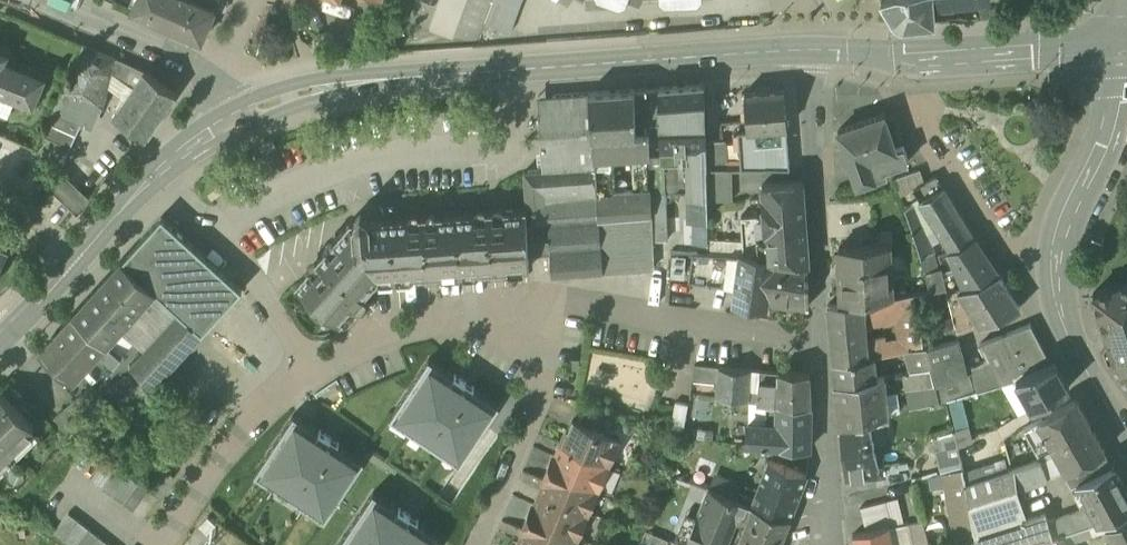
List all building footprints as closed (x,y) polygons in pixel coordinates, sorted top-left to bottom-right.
[(194,0),(136,0),(131,10),(202,41),(215,9),(194,0)] [(215,9),(219,0),(194,0),(215,9)] [(485,23),(510,33),(522,0),(493,0),(485,23)] [(932,0),(881,0),(896,25),(934,24),(932,0)] [(980,10),(981,20),(998,18),(997,9),(980,10)] [(84,45),(55,109),(44,133),(71,147),(82,123),(87,125),(96,106),(104,109),(104,108),(114,115),(145,71),(84,45)] [(9,59),(12,51),(0,46),(0,80),(9,59)] [(9,59),(0,80),(0,95),(29,107),(42,72),(9,59)] [(114,115),(146,138),(177,94),(145,71),(114,115)] [(704,85),(660,88),(662,149),(687,148),(706,147),(706,141),(704,85)] [(650,149),(662,149),(660,88),(648,89),(650,149)] [(741,168),(790,168),(787,128),(788,128),(785,90),(771,91),(771,88),(758,89),(758,92),(745,93),(747,131),(738,132),(741,168)] [(650,153),(650,149),(648,89),(603,91),(590,93),(594,157),(613,155),(633,154),(650,153)] [(590,93),(549,96),(554,168),(595,166),(594,157),(590,93)] [(542,169),(554,168),(549,96),(538,96),(542,169)] [(887,175),(885,169),(881,155),(895,150),(895,149),(884,115),(838,130),(857,185),(887,175)] [(60,171),(60,172),(71,147),(44,133),(39,143),(36,150),(60,171)] [(706,147),(706,167),(727,167),(725,140),(706,141),(706,147)] [(687,192),(689,220),(708,219),(707,200),(706,167),(706,147),(687,148),(687,162),(686,162),(687,192)] [(902,147),(895,149),(895,150),(881,155),(885,169),(907,161),(902,147)] [(651,188),(653,240),(668,240),(666,193),(680,192),(679,162),(686,162),(687,162),(687,148),(662,149),(650,149),(650,153),(651,188)] [(651,188),(650,153),(633,154),(634,189),(651,188)] [(594,157),(595,166),(602,272),(654,268),(653,240),(651,188),(634,189),(615,191),(613,155),(594,157)] [(527,209),(528,223),(549,222),(551,254),(553,275),(602,272),(595,166),(554,168),(542,169),(525,170),(527,209)] [(731,167),(727,167),(706,167),(707,200),(732,200),(731,167)] [(913,189),(924,182),(920,170),(896,178),(902,196),(913,189)] [(49,183),(78,210),(89,199),(75,185),(60,172),(60,171),(49,183)] [(920,200),(920,201),(942,187),(935,175),(924,182),(913,189),(920,200)] [(763,185),(765,215),(766,238),(806,238),(802,182),(763,185)] [(942,187),(920,201),(937,228),(951,250),(974,238),(966,225),(942,187)] [(928,234),(937,228),(920,201),(920,200),(915,203),(928,233),(928,234)] [(918,252),(920,257),(932,253),(936,252),(928,234),(928,233),(915,203),(905,209),(918,252)] [(296,285),(343,326),(358,309),(361,311),(366,311),(371,306),(371,300),(367,298),(379,284),(382,287),(390,287),(394,282),(394,276),(506,268),(506,264),(526,262),(526,267),(529,267),(529,255),(528,223),(527,209),(374,219),(371,222),(355,223),(351,221),(296,285)] [(742,240),(766,238),(765,215),(741,216),(742,240)] [(180,312),(203,333),(242,290),(162,216),(137,244),(122,260),(156,290),(180,312)] [(529,255),(551,254),(549,222),(528,223),(529,255)] [(808,263),(806,238),(766,238),(742,240),(743,255),(759,255),(807,263),(808,263)] [(949,251),(958,270),(965,284),(998,274),(974,238),(951,250),(949,251)] [(841,260),(844,304),(863,302),(893,296),(889,244),(840,247),(841,260)] [(9,251),(0,247),(0,270),(9,251)] [(688,281),(738,288),(743,255),(693,252),(688,281)] [(936,269),(932,253),(920,257),(925,273),(936,269)] [(764,307),(765,299),(805,307),(809,306),(808,263),(807,263),(759,255),(743,255),(738,288),(736,303),(764,307)] [(73,314),(107,344),(120,330),(121,329),(156,290),(122,260),(73,314)] [(925,273),(929,289),(946,285),(943,274),(942,267),(936,269),(925,273)] [(948,290),(965,284),(958,270),(943,274),(946,285),(948,290)] [(958,289),(964,298),(981,324),(1020,308),(998,274),(958,289)] [(1109,342),(1126,336),(1126,283),(1121,285),(1105,290),(1093,294),(1093,295),(1094,297),(1109,342)] [(929,289),(912,292),(917,312),(951,304),(948,290),(946,285),(929,289)] [(180,312),(156,290),(121,329),(145,350),(180,312)] [(865,323),(899,316),(917,312),(912,292),(893,296),(863,302),(865,323)] [(970,328),(981,324),(964,298),(957,303),(951,304),(956,332),(970,328)] [(834,363),(869,358),(867,340),(865,323),(863,302),(844,304),(829,306),(833,350),(834,363)] [(130,365),(154,387),(203,333),(180,312),(145,350),(130,365)] [(923,340),(917,312),(899,316),(904,333),(907,342),(923,340)] [(74,380),(100,352),(107,344),(73,314),(40,351),(74,380)] [(988,358),(989,359),(995,371),(1001,383),(1016,378),(1052,364),(1029,325),(980,342),(988,358)] [(133,342),(120,330),(107,344),(120,356),(133,342)] [(907,351),(909,350),(907,342),(904,333),(885,337),(888,354),(907,351)] [(1109,342),(1114,358),(1126,353),(1126,336),(1109,342)] [(885,337),(867,340),(869,358),(874,357),(888,354),(885,337)] [(933,367),(931,367),(936,384),(967,375),(958,338),(928,347),(933,367)] [(120,356),(107,344),(100,352),(114,365),(121,357),(120,356)] [(907,351),(912,371),(931,367),(933,367),(928,347),(924,348),(909,350),(907,351)] [(1126,387),(1126,353),(1114,358),(1109,359),(1126,387)] [(877,378),(874,357),(869,358),(834,363),(836,385),(877,378)] [(454,375),(429,359),(390,418),(461,465),(500,405),(474,388),(475,388),(455,375),(454,375)] [(975,376),(981,375),(995,371),(989,359),(971,364),(975,376)] [(1016,378),(1032,409),(1069,387),(1055,363),(1052,364),(1016,378)] [(693,377),(718,380),(719,367),(695,364),(693,377)] [(750,370),(719,367),(718,380),(717,397),(747,400),(750,370)] [(935,385),(936,384),(931,367),(912,371),(909,372),(913,390),(935,385)] [(757,401),(767,402),(791,404),(811,406),(809,374),(760,371),(757,401)] [(1001,383),(995,371),(981,375),(985,387),(1001,383)] [(936,384),(935,385),(940,401),(972,392),(971,392),(968,378),(967,375),(936,384)] [(975,376),(968,378),(971,392),(985,387),(981,375),(975,376)] [(884,377),(877,378),(836,385),(838,407),(886,396),(884,377)] [(917,407),(940,401),(935,385),(913,390),(917,407)] [(54,419),(69,437),(108,405),(94,387),(54,419)] [(34,427),(0,392),(0,460),(34,427)] [(963,395),(949,399),(957,425),(970,421),(963,395)] [(888,415),(886,396),(838,407),(840,428),(856,423),(870,420),(888,415)] [(1077,400),(1038,421),(1056,453),(1096,434),(1077,400)] [(671,428),(684,430),(688,405),(675,402),(671,428)] [(810,449),(810,414),(791,412),(791,404),(767,402),(766,423),(749,422),(748,444),(810,449)] [(811,406),(791,404),(791,412),(810,414),(811,406)] [(579,423),(608,435),(615,420),(584,411),(579,423)] [(319,431),(294,414),(255,473),(326,520),(365,461),(339,444),(340,443),(320,430),(319,431)] [(860,443),(874,439),(870,420),(856,423),(860,443)] [(567,430),(561,444),(608,464),(618,440),(608,435),(579,423),(575,421),(570,432),(567,430)] [(1040,460),(1056,453),(1038,421),(1024,429),(1040,460)] [(884,474),(883,466),(878,467),(874,439),(860,443),(856,423),(840,428),(846,480),(875,478),(875,475),(884,474)] [(954,432),(959,451),(973,446),(967,427),(954,431),(954,432)] [(945,473),(963,468),(959,451),(954,432),(945,434),(947,446),(939,448),(945,473)] [(1096,434),(1056,453),(1065,469),(1067,472),(1105,451),(1096,434)] [(554,455),(548,468),(597,489),(608,464),(561,444),(556,456),(554,455)] [(1113,466),(1105,451),(1067,472),(1079,484),(1113,466)] [(1057,473),(1065,469),(1056,453),(1040,460),(1047,477),(1057,473)] [(964,473),(966,484),(1008,471),(1007,459),(964,473)] [(134,513),(150,491),(149,490),(107,460),(91,482),(134,513)] [(1040,460),(1014,469),(1017,487),(1047,477),(1040,460)] [(769,461),(752,505),(753,506),(790,518),(807,475),(769,461)] [(1090,505),(1099,522),(1103,521),(1126,510),(1126,491),(1113,466),(1079,484),(1090,505)] [(545,483),(540,494),(587,514),(597,489),(548,468),(542,482),(545,483)] [(954,538),(960,536),(974,533),(966,484),(964,473),(963,468),(945,473),(941,474),(954,538)] [(1017,487),(1014,469),(1008,471),(966,484),(974,533),(977,544),(1028,544),(1037,542),(1054,537),(1049,519),(1047,512),(1025,519),(1021,505),(1017,487)] [(747,520),(753,506),(752,505),(709,488),(697,517),(687,542),(686,544),(727,544),(732,531),(729,530),(734,519),(740,521),(741,517),(747,520)] [(374,492),(339,544),(440,544),(444,539),(419,522),(399,508),(399,509),(374,492)] [(533,503),(527,518),(576,538),(587,514),(540,494),(535,504),(533,503)] [(898,498),(886,501),(892,525),(904,522),(898,498)] [(866,532),(892,525),(886,501),(861,508),(866,532)] [(1037,542),(1039,544),(1063,544),(1058,535),(1066,533),(1099,522),(1090,505),(1049,519),(1054,537),(1037,542)] [(753,506),(747,520),(738,544),(780,544),(790,518),(753,506)] [(1103,521),(1105,525),(1126,515),(1126,510),(1103,521)] [(68,544),(110,544),(67,511),(51,531),(68,544)] [(677,537),(687,542),(697,517),(686,513),(677,537)] [(1126,535),(1126,515),(1105,525),(1106,527),(1114,542),(1126,535)] [(519,543),(524,544),(574,544),(576,538),(527,518),(522,532),(524,532),(519,543)] [(924,521),(908,524),(913,544),(930,544),(924,521)] [(1106,527),(1105,525),(1103,521),(1099,522),(1066,533),(1070,539),(1106,527)] [(855,544),(892,544),(888,527),(853,536),(855,544)] [(640,544),(668,544),(669,540),(646,530),(640,544)] [(974,533),(960,536),(961,544),(977,544),(974,533)] [(1116,544),(1126,544),(1126,535),(1114,542),(1116,544)]
